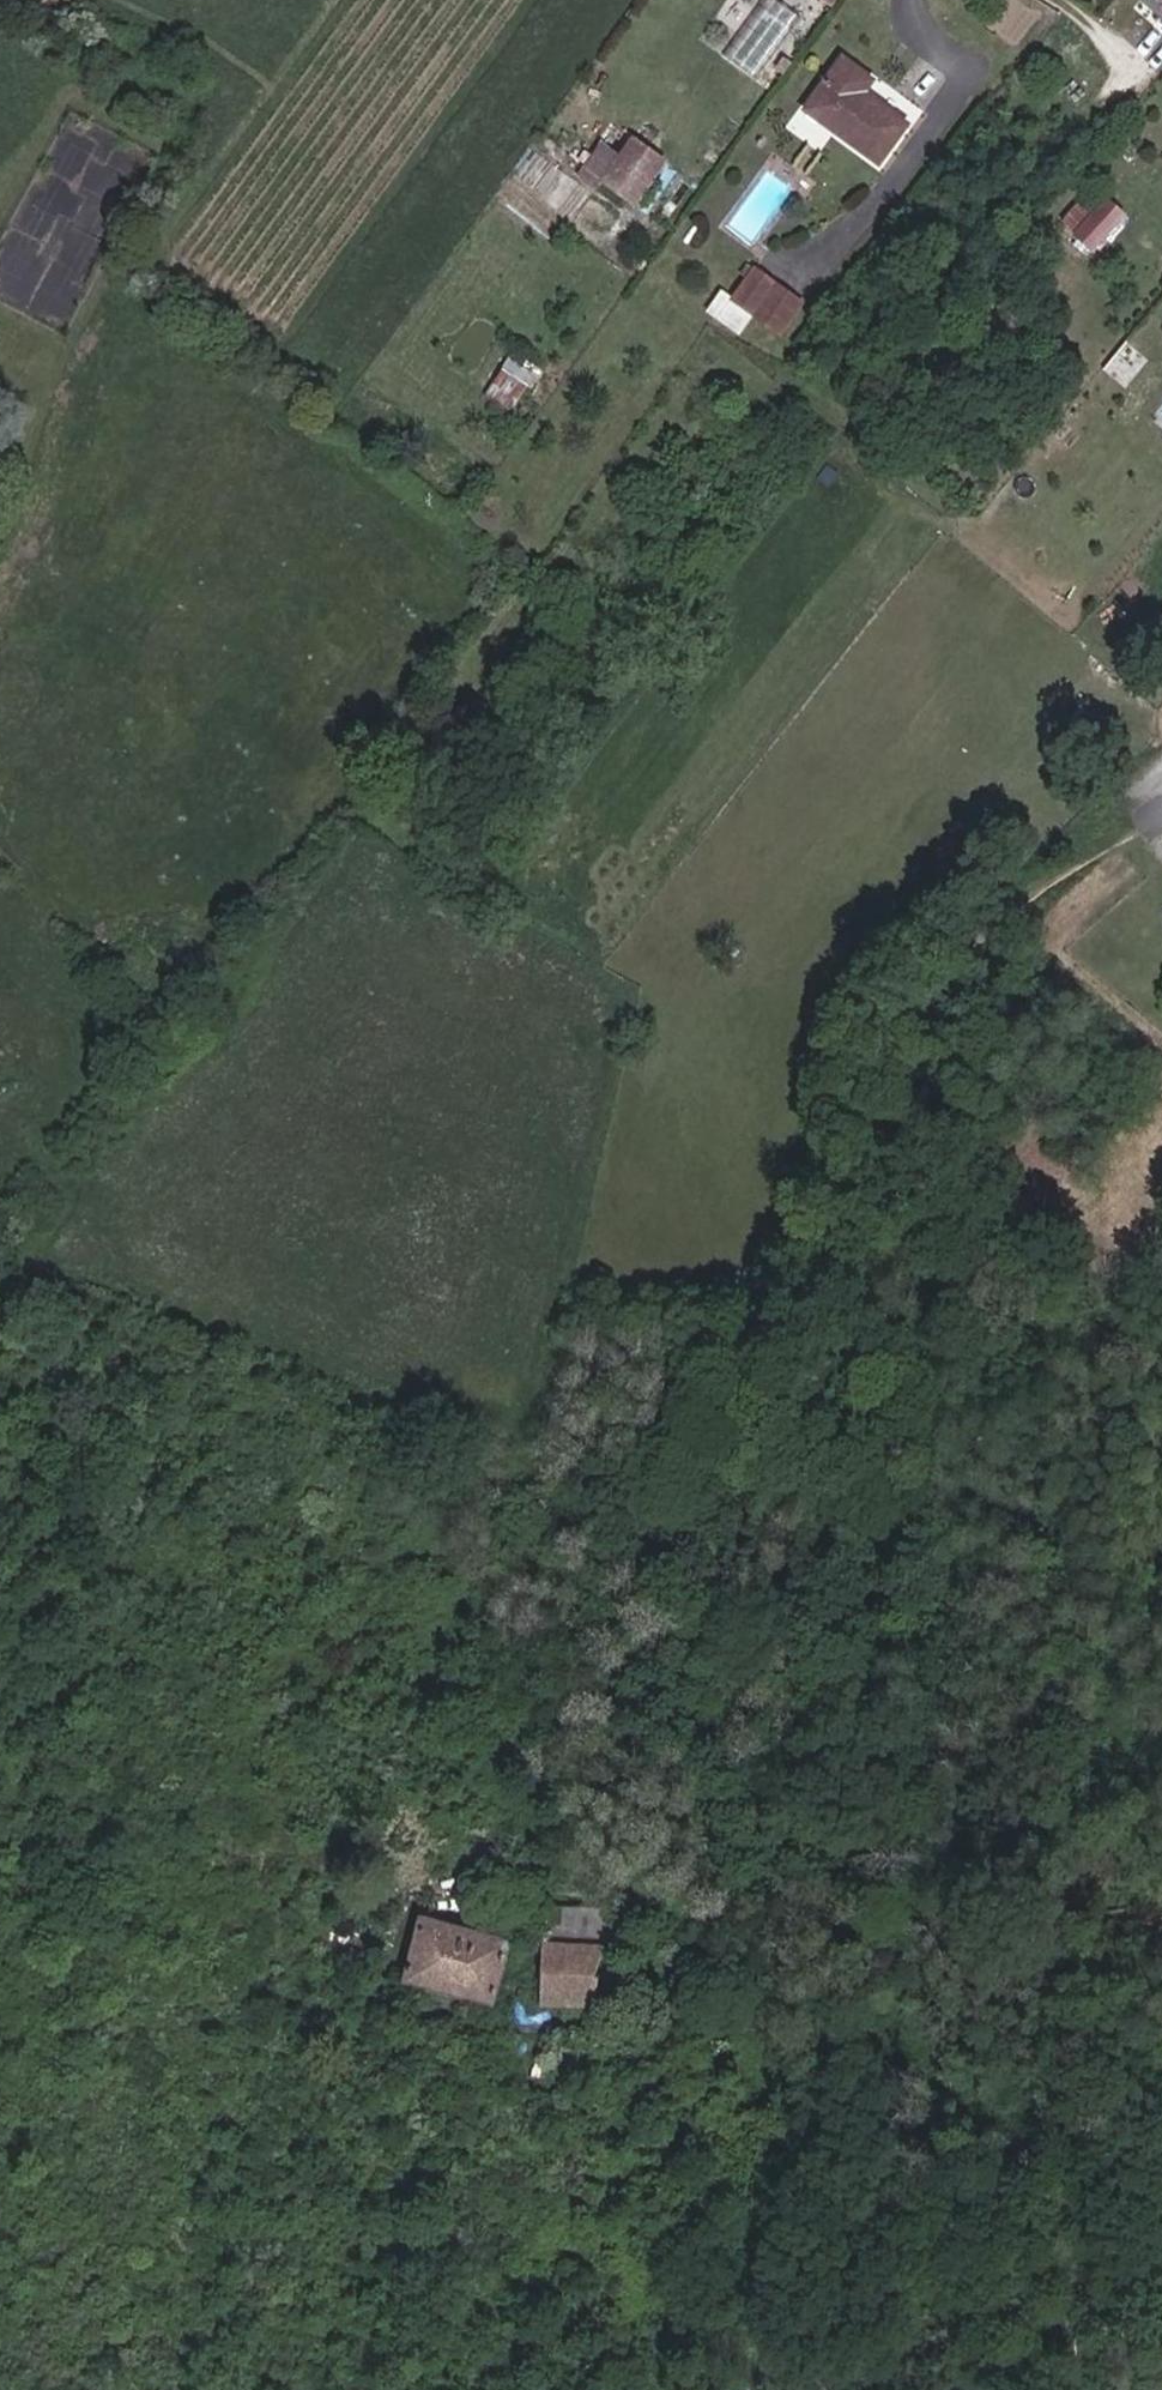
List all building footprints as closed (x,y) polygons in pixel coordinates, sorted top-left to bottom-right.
[(1147,6),(1161,19),(1161,0),(1152,0),(1147,6)] [(871,85),(844,66),(807,119),(881,169),(905,130),(860,100),(871,85)] [(657,180),(688,135),(655,114),(625,157),(657,180)] [(1096,252),(1135,214),(1115,194),(1098,211),(1085,198),(1063,220),(1096,252)] [(776,343),(798,315),(754,279),(731,307),(776,343)] [(490,396),(518,408),(532,376),(504,364),(490,396)] [(604,1971),(614,1954),(613,1908),(513,1906),(507,1940),(425,1921),(409,1981),(498,2003),(602,1998),(610,1974),(604,1971)] [(653,1920),(613,1908),(614,1954),(640,1962),(653,1920)]
